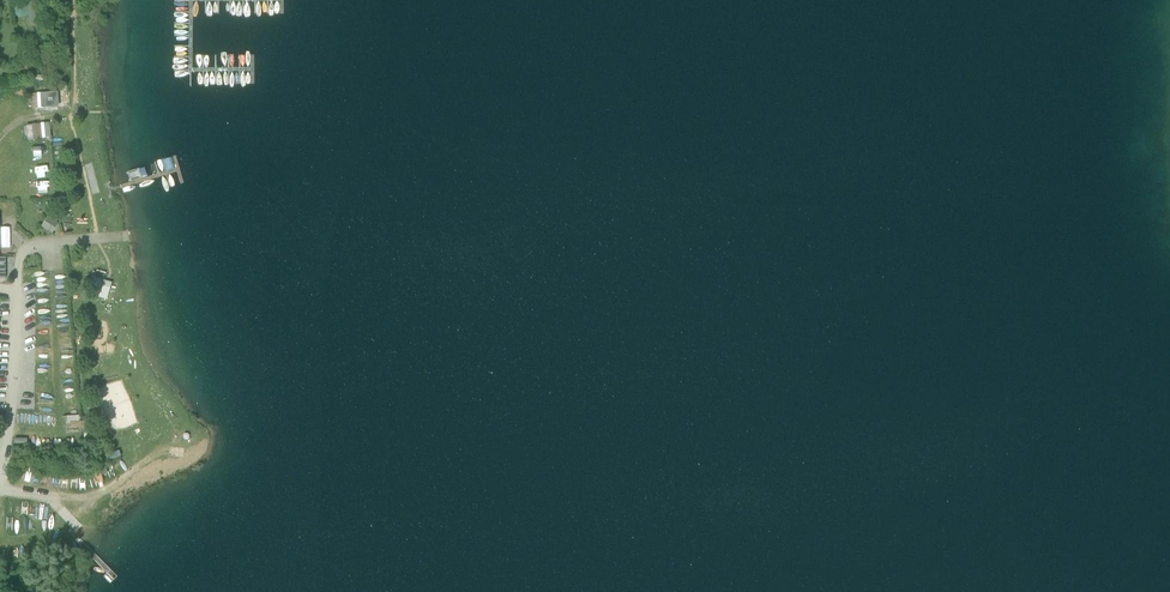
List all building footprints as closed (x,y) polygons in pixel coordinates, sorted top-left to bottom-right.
[(25,0),(12,0),(14,17),(27,15),(25,0)] [(38,0),(27,0),(29,25),(41,24),(38,0)] [(57,94),(39,95),(40,109),(58,108),(57,94)] [(28,125),(28,139),(45,138),(44,124),(28,125)] [(41,228),(52,235),(58,225),(47,218),(41,228)] [(91,290),(100,293),(103,282),(94,279),(91,290)]
